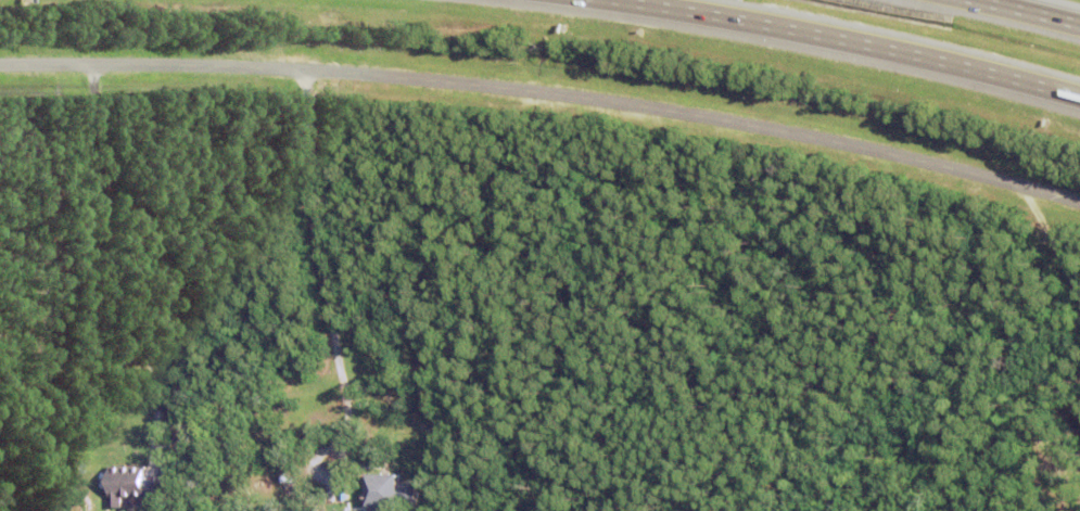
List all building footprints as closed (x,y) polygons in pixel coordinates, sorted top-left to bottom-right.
[(163,477),(163,495),(123,495),(123,506),(111,506),(111,464),(147,464),(147,477),(163,477)] [(405,504),(405,510),(369,510),(369,470),(401,470),(401,480),(417,480),(417,504),(405,504)]
